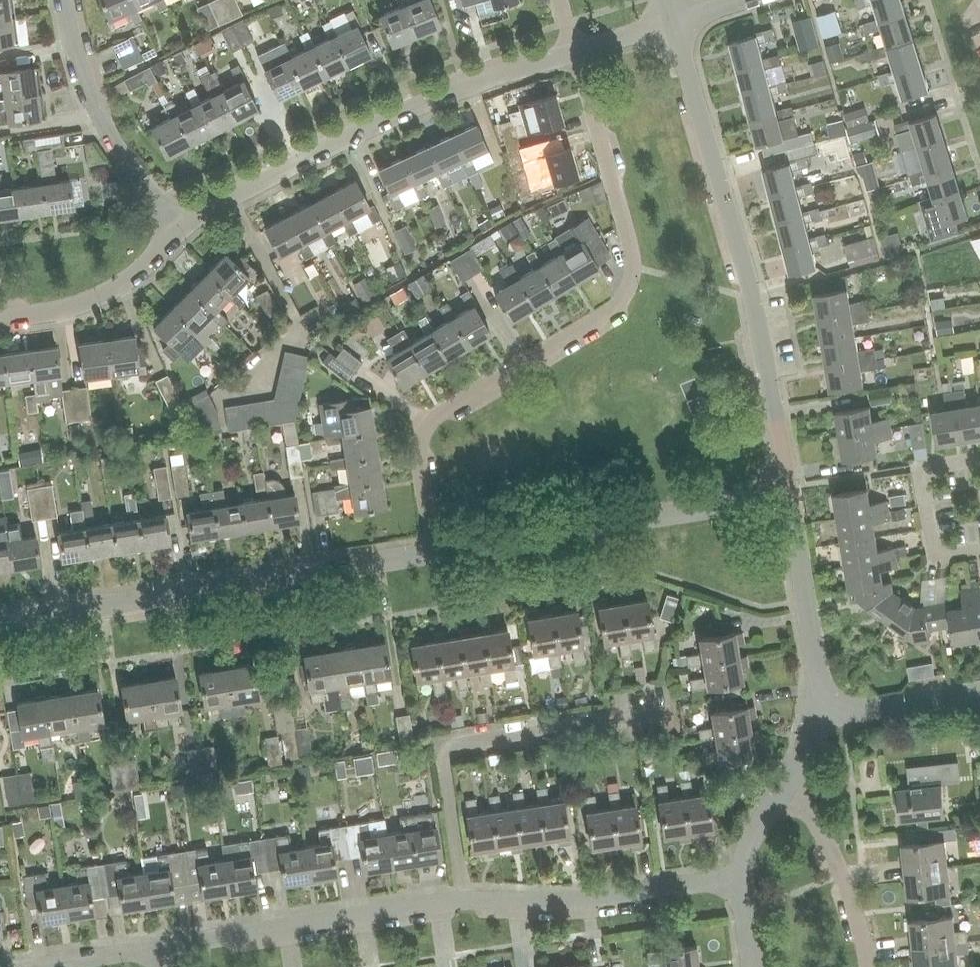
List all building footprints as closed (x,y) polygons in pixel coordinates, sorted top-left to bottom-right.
[(12,17),(10,0),(0,0),(0,19),(12,17)] [(132,9),(128,0),(96,0),(105,21),(123,12),(129,24),(137,20),(132,9)] [(132,9),(150,0),(155,12),(163,8),(159,0),(128,0),(132,9)] [(217,0),(213,0),(197,7),(207,30),(226,21),(217,0)] [(226,21),(242,14),(236,0),(217,0),(226,21)] [(414,36),(402,6),(406,5),(404,0),(393,0),(397,9),(378,16),(390,46),(414,36)] [(406,5),(402,6),(414,36),(439,26),(428,0),(404,0),(406,5)] [(491,8),(516,1),(516,0),(489,0),(491,8)] [(877,19),(877,21),(902,13),(898,0),(854,0),(856,8),(872,3),(877,19)] [(279,4),(267,9),(271,19),(283,15),(279,4)] [(331,38),(345,67),(369,56),(355,27),(358,26),(350,10),(342,15),(349,29),(335,37),(331,38)] [(836,10),(818,15),(824,36),(842,31),(836,10)] [(885,47),(910,39),(902,13),(877,21),(877,19),(861,24),(864,33),(880,29),(885,45),(885,47)] [(12,17),(0,19),(0,45),(16,43),(12,17)] [(810,18),(792,23),(800,52),(817,47),(810,18)] [(243,19),(229,26),(240,48),(254,40),(243,19)] [(326,41),(312,47),(308,49),(322,78),(345,67),(331,38),(335,37),(327,21),(319,25),(326,41)] [(233,51),(240,48),(229,26),(222,30),(233,51)] [(760,62),(759,59),(755,43),(771,39),(768,29),(752,33),(753,35),(728,42),(735,68),(760,62)] [(304,51),(289,59),(286,60),(300,89),(322,78),(308,49),(312,47),(305,33),(296,36),(304,51)] [(134,36),(113,45),(123,69),(157,54),(154,48),(141,54),(134,36)] [(888,55),(893,70),(893,72),(918,65),(910,39),(885,47),(885,45),(869,49),(872,59),(888,55)] [(276,100),(300,89),(286,60),(289,59),(281,43),(273,48),(280,63),(262,71),(276,100)] [(826,47),(830,63),(844,59),(840,43),(826,47)] [(862,63),(871,60),(868,50),(859,53),(862,63)] [(180,52),(173,56),(178,66),(186,62),(180,52)] [(778,54),(759,59),(760,62),(735,68),(741,94),(767,88),(766,84),(762,68),(781,63),(778,54)] [(152,65),(158,76),(166,71),(160,61),(152,65)] [(823,61),(809,65),(812,76),(827,72),(823,61)] [(255,110),(247,94),(250,93),(236,65),(227,70),(235,84),(223,90),(213,69),(209,71),(207,67),(204,68),(210,79),(213,78),(220,92),(217,94),(232,122),(255,110)] [(901,98),(926,91),(918,65),(893,72),(893,70),(877,75),(880,84),(895,80),(901,98)] [(38,93),(35,67),(0,71),(0,98),(38,93)] [(212,96),(197,103),(194,104),(210,133),(232,122),(217,94),(220,92),(213,78),(210,79),(204,68),(200,71),(205,82),(212,96)] [(147,69),(121,81),(126,91),(144,83),(145,86),(154,82),(147,69)] [(782,80),(766,84),(767,88),(741,94),(748,121),(774,114),(773,110),(769,94),(785,90),(782,80)] [(190,108),(175,115),(172,117),(187,145),(210,133),(194,104),(197,103),(190,90),(182,93),(190,108)] [(38,93),(0,98),(0,124),(42,118),(38,93)] [(500,123),(507,149),(519,146),(513,124),(524,121),(527,133),(561,124),(552,96),(530,101),(531,105),(519,109),(519,111),(509,113),(511,121),(500,123)] [(164,157),(187,145),(172,117),(175,115),(168,101),(160,105),(167,119),(149,128),(164,157)] [(812,132),(796,136),(791,117),(789,106),(773,110),(774,114),(748,121),(755,147),(780,141),(783,151),(814,143),(812,132)] [(848,126),(868,120),(865,108),(845,114),(848,126)] [(908,120),(892,124),(895,134),(911,130),(916,146),(917,148),(942,141),(934,114),(909,121),(908,120)] [(842,120),(827,124),(830,140),(846,136),(842,120)] [(847,128),(851,142),(879,134),(875,120),(847,128)] [(474,125),(450,136),(461,160),(458,162),(465,177),(474,172),(468,157),(486,149),(474,125)] [(40,183),(44,211),(71,207),(67,179),(56,181),(51,147),(64,145),(62,133),(34,137),(35,150),(37,150),(42,183),(40,183)] [(450,136),(426,147),(437,172),(436,172),(434,173),(441,188),(450,184),(465,177),(458,162),(461,160),(450,136)] [(23,139),(25,151),(35,150),(34,137),(23,139)] [(916,146),(900,150),(903,160),(919,155),(924,170),(925,173),(950,166),(942,141),(917,148),(916,146)] [(90,143),(84,144),(88,166),(104,163),(90,143)] [(783,151),(786,164),(761,170),(768,196),(794,189),(793,186),(789,171),(807,166),(805,157),(817,154),(814,143),(783,151)] [(550,184),(576,177),(568,148),(546,155),(543,145),(517,152),(522,168),(544,161),(550,184)] [(426,147),(401,159),(415,190),(414,191),(417,199),(421,198),(429,194),(422,179),(434,173),(436,172),(437,172),(426,147)] [(867,162),(864,152),(853,155),(856,165),(866,162),(867,162)] [(378,169),(377,170),(387,193),(385,194),(393,210),(402,206),(417,199),(414,191),(415,190),(401,159),(378,169)] [(924,170),(908,175),(911,185),(927,181),(932,196),(932,197),(932,199),(958,191),(950,166),(925,173),(924,170)] [(475,173),(468,176),(474,189),(481,186),(475,173)] [(370,225),(378,221),(371,207),(367,208),(353,182),(331,193),(345,221),(350,219),(363,212),(370,225)] [(768,196),(775,222),(800,215),(800,212),(795,196),(811,192),(809,182),(793,186),(794,189),(768,196)] [(40,183),(13,187),(17,215),(44,211),(40,183)] [(1,189),(0,185),(0,218),(17,215),(13,187),(1,189)] [(932,197),(918,201),(921,211),(922,211),(924,217),(931,241),(935,240),(958,233),(954,221),(966,218),(958,191),(932,199),(932,197)] [(331,193),(308,205),(323,233),(327,231),(341,224),(348,237),(357,232),(350,219),(345,221),(331,193)] [(439,204),(429,208),(437,227),(447,223),(439,204)] [(308,205),(286,217),(300,245),(305,243),(318,236),(325,249),(334,244),(327,231),(323,233),(308,205)] [(501,205),(490,210),(495,219),(505,213),(501,205)] [(800,215),(775,222),(782,248),(807,241),(806,238),(802,223),(819,219),(816,208),(800,212),(800,215)] [(300,245),(286,217),(263,229),(278,257),(296,247),(303,260),(312,256),(305,243),(300,245)] [(521,217),(513,221),(519,232),(527,228),(521,217)] [(488,218),(479,224),(484,232),(493,226),(488,218)] [(552,238),(561,252),(558,254),(574,282),(596,268),(588,255),(598,250),(593,241),(597,238),(585,218),(566,230),(552,238)] [(499,228),(507,240),(519,233),(511,220),(499,228)] [(394,231),(405,254),(417,249),(406,225),(394,231)] [(896,233),(880,238),(886,257),(901,253),(896,233)] [(807,241),(782,248),(789,274),(814,268),(809,248),(825,244),(823,235),(806,238),(807,241)] [(873,236),(844,244),(851,267),(880,259),(873,236)] [(535,267),(552,295),(574,282),(558,254),(561,252),(552,238),(546,243),(554,257),(540,265),(535,267)] [(471,249),(458,257),(469,277),(483,268),(471,249)] [(514,280),(530,308),(552,295),(535,267),(540,265),(531,251),(524,256),(532,269),(518,278),(514,280)] [(244,301),(233,290),(253,269),(241,258),(235,264),(224,253),(205,272),(229,295),(226,298),(237,308),(244,301)] [(462,281),(469,277),(458,257),(450,262),(462,281)] [(399,261),(385,269),(392,284),(406,276),(399,261)] [(492,294),(508,321),(530,308),(514,280),(518,278),(510,265),(502,270),(510,283),(492,294)] [(205,272),(188,289),(212,312),(208,316),(219,327),(226,320),(215,308),(226,298),(229,295),(205,272)] [(424,275),(408,284),(417,298),(432,289),(424,275)] [(354,283),(364,302),(375,296),(365,277),(354,283)] [(389,295),(395,305),(408,298),(402,288),(389,295)] [(188,289),(170,307),(194,331),(191,334),(201,344),(202,345),(209,337),(198,326),(208,316),(212,312),(188,289)] [(268,289),(257,295),(268,317),(279,311),(268,289)] [(815,295),(819,319),(868,311),(866,301),(850,304),(847,290),(815,295)] [(466,309),(453,317),(449,320),(466,347),(487,334),(472,308),(475,306),(466,291),(458,295),(466,309)] [(944,296),(930,299),(932,310),(946,307),(944,296)] [(355,299),(341,306),(346,316),(360,309),(355,299)] [(444,360),(466,347),(449,320),(453,317),(445,304),(437,308),(445,322),(431,330),(428,332),(444,360)] [(194,331),(170,307),(152,326),(174,347),(171,350),(184,362),(191,355),(191,354),(201,344),(191,334),(194,331)] [(822,343),(855,338),(853,325),(870,322),(868,311),(819,319),(822,343)] [(422,373),(444,360),(428,332),(431,330),(423,317),(415,321),(424,335),(409,343),(405,345),(422,373)] [(936,322),(938,335),(955,332),(953,320),(936,322)] [(401,329),(393,334),(386,338),(391,345),(397,341),(402,348),(384,359),(400,387),(422,373),(405,345),(409,343),(401,329)] [(133,336),(106,339),(111,375),(144,371),(141,348),(135,349),(133,336)] [(857,351),(855,338),(822,343),(826,367),(876,359),(874,348),(857,351)] [(83,379),(110,375),(111,375),(106,339),(78,343),(82,371),(83,379)] [(27,350),(31,378),(33,378),(35,394),(37,401),(50,399),(50,396),(62,394),(66,422),(79,420),(75,388),(61,390),(58,374),(54,347),(27,350)] [(328,353),(354,373),(362,362),(343,348),(336,357),(328,352),(328,353)] [(5,381),(31,378),(27,350),(0,354),(5,381)] [(282,364),(306,369),(308,356),(285,351),(282,364)] [(354,373),(328,353),(322,361),(348,381),(354,373)] [(876,359),(826,367),(830,391),(863,386),(861,372),(878,369),(876,359)] [(306,369),(282,364),(279,376),(303,381),(306,369)] [(912,370),(903,372),(905,382),(914,380),(912,370)] [(155,381),(170,409),(182,403),(167,375),(155,381)] [(276,388),(300,394),(303,381),(279,376),(276,388)] [(964,390),(962,380),(953,381),(955,391),(953,392),(962,442),(979,439),(979,405),(966,407),(964,390)] [(962,442),(953,392),(952,381),(942,383),(946,410),(932,412),(938,445),(962,442)] [(75,388),(79,420),(92,418),(88,387),(75,388)] [(274,399),(295,420),(300,394),(276,388),(274,399)] [(870,391),(872,406),(892,402),(890,388),(870,391)] [(183,400),(198,432),(220,428),(217,413),(206,390),(183,400)] [(37,401),(35,394),(25,395),(28,413),(38,411),(37,401)] [(265,425),(282,423),(295,421),(295,420),(274,399),(261,401),(265,425)] [(368,407),(352,409),(350,399),(317,405),(323,437),(324,437),(340,434),(340,437),(372,432),(368,407)] [(248,403),(252,427),(253,427),(265,425),(261,401),(248,403)] [(240,429),(241,429),(252,427),(248,403),(236,405),(240,429)] [(240,429),(236,405),(225,406),(229,430),(240,429)] [(836,412),(840,436),(890,428),(888,418),(872,421),(869,407),(836,412)] [(295,421),(282,423),(290,477),(303,475),(301,460),(295,421)] [(922,423),(909,425),(913,448),(926,446),(922,423)] [(79,424),(69,425),(71,438),(81,437),(79,424)] [(890,428),(840,436),(844,461),(877,455),(875,441),(892,438),(890,428)] [(377,457),(372,432),(340,437),(340,434),(324,437),(325,445),(341,443),(344,458),(344,463),(377,457)] [(115,434),(102,436),(105,452),(118,450),(115,434)] [(309,443),(298,444),(301,460),(311,458),(309,443)] [(43,460),(42,454),(41,449),(29,451),(31,462),(37,461),(43,460)] [(81,456),(73,457),(74,467),(83,466),(81,456)] [(381,482),(377,457),(344,463),(344,458),(328,461),(330,470),(345,468),(348,483),(349,487),(381,482)] [(171,465),(176,497),(189,495),(184,463),(171,465)] [(154,468),(158,499),(171,497),(167,466),(154,468)] [(0,472),(0,493),(1,499),(13,497),(8,470),(0,472)] [(293,494),(286,495),(284,487),(284,486),(281,483),(277,480),(273,478),(265,480),(264,471),(254,473),(256,490),(266,489),(267,498),(266,499),(270,526),(297,522),(293,494)] [(332,486),(333,489),(312,493),(316,516),(339,512),(337,500),(350,497),(353,513),(385,507),(381,482),(349,487),(348,483),(332,486)] [(38,487),(43,519),(57,516),(52,484),(38,487)] [(32,520),(43,519),(38,487),(27,488),(32,520)] [(244,531),(239,503),(225,505),(223,489),(209,491),(216,535),(244,531)] [(867,489),(834,495),(838,519),(888,511),(886,501),(870,504),(867,489)] [(216,535),(209,491),(200,492),(203,509),(185,512),(190,540),(216,535)] [(124,494),(127,511),(138,510),(135,493),(124,494)] [(889,497),(891,506),(904,504),(903,495),(889,497)] [(266,499),(239,503),(244,531),(270,526),(266,499)] [(110,524),(86,528),(84,519),(94,517),(91,500),(80,501),(82,509),(80,509),(87,556),(114,551),(110,524)] [(904,508),(891,509),(893,519),(906,518),(904,508)] [(60,560),(87,556),(80,509),(70,511),(73,530),(56,533),(60,560)] [(888,511),(838,519),(842,543),(875,537),(873,523),(890,521),(888,511)] [(163,515),(136,520),(141,547),(167,543),(163,515)] [(3,517),(11,568),(38,564),(34,536),(22,538),(20,523),(8,525),(7,516),(3,517)] [(11,568),(3,517),(0,517),(0,570),(11,568)] [(136,520),(110,524),(114,551),(141,547),(136,520)] [(875,537),(842,543),(845,567),(896,558),(894,549),(878,552),(875,537)] [(904,548),(895,549),(896,557),(905,556),(904,548)] [(896,558),(845,567),(849,591),(857,590),(857,589),(883,585),(883,584),(880,570),(898,568),(896,558)] [(971,589),(979,640),(979,591),(979,588),(978,581),(971,582),(972,589),(971,589)] [(857,590),(849,591),(851,602),(859,601),(888,622),(904,600),(893,592),(891,583),(883,584),(883,585),(857,589),(857,590)] [(949,603),(936,605),(940,629),(951,628),(954,644),(979,640),(971,589),(969,590),(968,584),(961,585),(962,591),(961,591),(964,608),(950,610),(949,603)] [(645,652),(656,651),(648,600),(633,602),(632,595),(622,596),(623,604),(628,640),(630,639),(643,637),(645,652)] [(632,654),(630,639),(628,640),(623,604),(609,606),(608,598),(599,599),(605,643),(619,641),(621,656),(632,654)] [(904,600),(888,622),(917,643),(930,641),(929,631),(940,629),(936,605),(915,608),(904,600)] [(576,663),(586,662),(578,611),(563,613),(562,605),(550,607),(551,615),(557,650),(560,650),(574,648),(576,663)] [(562,665),(560,650),(557,650),(551,615),(538,617),(537,610),(528,611),(535,654),(550,651),(552,666),(561,665),(562,665)] [(506,682),(515,681),(508,629),(493,631),(492,626),(482,627),(482,633),(488,670),(490,669),(504,667),(506,682)] [(465,673),(466,673),(479,671),(481,686),(492,684),(490,669),(488,670),(482,633),(469,635),(468,629),(458,631),(459,637),(465,673)] [(703,661),(740,656),(739,644),(744,643),(743,632),(700,638),(703,654),(687,656),(689,666),(704,664),(703,661)] [(441,677),(442,677),(456,675),(459,690),(468,688),(466,673),(465,673),(459,637),(446,639),(445,633),(435,635),(436,641),(441,677)] [(444,692),(442,677),(441,677),(436,641),(421,642),(421,637),(412,638),(418,680),(432,679),(434,693),(444,692)] [(363,681),(365,693),(366,695),(367,704),(379,702),(376,679),(391,676),(385,642),(359,646),(365,681),(363,681)] [(359,646),(332,651),(341,708),(353,706),(351,695),(365,693),(363,681),(365,681),(359,646)] [(341,708),(332,651),(304,656),(309,689),(321,687),(325,711),(341,708)] [(742,667),(748,666),(746,655),(740,656),(703,661),(704,664),(706,678),(691,680),(693,689),(744,682),(742,667)] [(687,656),(674,658),(675,668),(689,666),(687,656)] [(908,664),(910,675),(935,672),(933,661),(908,664)] [(227,668),(235,716),(246,714),(244,700),(259,698),(254,664),(227,668)] [(554,677),(562,675),(561,665),(552,666),(554,677)] [(223,718),(235,716),(227,668),(200,672),(206,706),(221,703),(223,718)] [(149,681),(157,728),(169,726),(166,712),(181,710),(176,677),(149,681)] [(146,730),(157,728),(149,681),(122,686),(128,719),(143,716),(146,730)] [(98,689),(71,694),(79,741),(90,739),(88,725),(104,723),(98,689)] [(67,743),(79,741),(71,694),(44,698),(50,732),(64,729),(67,743)] [(566,696),(558,698),(559,708),(568,707),(566,696)] [(38,733),(41,747),(43,763),(55,761),(50,732),(44,698),(17,702),(23,736),(38,733)] [(292,702),(274,704),(277,732),(282,731),(285,758),(299,756),(296,729),(292,702)] [(701,740),(715,738),(715,735),(751,730),(749,718),(756,717),(754,706),(712,712),(714,727),(700,729),(701,740)] [(487,713),(476,714),(478,724),(488,722),(487,713)] [(411,725),(409,714),(396,716),(401,745),(414,743),(411,725)] [(462,716),(451,718),(453,728),(464,726),(462,716)] [(296,729),(299,756),(311,755),(307,728),(296,729)] [(753,741),(759,740),(758,729),(751,730),(715,735),(715,738),(717,752),(703,754),(704,763),(755,756),(753,741)] [(277,735),(264,738),(268,763),(281,761),(277,735)] [(643,758),(659,756),(657,742),(641,745),(643,758)] [(200,748),(205,778),(218,776),(213,746),(200,748)] [(422,747),(413,748),(416,762),(424,761),(422,747)] [(191,780),(205,778),(200,748),(186,750),(191,780)] [(503,753),(490,756),(492,765),(505,763),(503,753)] [(136,759),(122,761),(127,790),(141,788),(136,759)] [(343,759),(334,760),(337,777),(346,776),(343,759)] [(113,792),(127,790),(122,761),(108,763),(113,792)] [(945,815),(942,784),(959,782),(957,762),(908,767),(910,787),(896,788),(899,819),(945,815)] [(4,776),(7,805),(34,802),(30,773),(4,776)] [(86,780),(73,782),(76,799),(88,797),(86,780)] [(251,780),(236,782),(237,793),(253,790),(251,780)] [(704,838),(715,836),(709,793),(693,795),(691,781),(681,783),(683,797),(688,833),(703,831),(704,838)] [(183,783),(172,784),(173,796),(185,795),(183,783)] [(689,840),(688,833),(683,797),(669,799),(667,785),(657,786),(664,836),(679,834),(680,842),(689,840)] [(560,845),(570,844),(564,801),(549,802),(547,788),(537,789),(539,804),(542,804),(547,840),(559,839),(560,845)] [(548,847),(547,840),(542,804),(539,804),(525,806),(523,791),(513,792),(515,807),(517,807),(522,843),(536,841),(537,848),(548,847)] [(632,849),(642,847),(636,804),(621,807),(619,792),(609,793),(612,808),(618,844),(631,842),(632,849)] [(143,806),(142,794),(134,795),(136,807),(143,806)] [(490,796),(492,811),(493,811),(498,847),(512,845),(513,852),(523,850),(522,843),(517,807),(515,807),(502,809),(500,794),(490,796)] [(612,808),(597,810),(595,795),(585,797),(593,847),(607,845),(608,853),(619,851),(618,844),(612,808)] [(493,811),(492,811),(478,812),(476,798),(466,799),(473,850),(488,848),(489,856),(499,854),(498,847),(493,811)] [(418,864),(418,863),(442,859),(437,826),(436,826),(434,811),(400,817),(402,831),(386,834),(392,868),(418,864)] [(927,817),(917,818),(918,828),(928,827),(927,817)] [(363,856),(366,872),(392,868),(386,834),(384,819),(369,821),(347,825),(352,858),(363,856)] [(21,821),(10,823),(12,837),(23,835),(21,821)] [(305,846),(311,881),(337,877),(335,861),(346,859),(341,826),(319,829),(321,844),(305,846)] [(284,885),(311,881),(305,846),(290,849),(287,834),(266,837),(271,871),(282,869),(284,885)] [(222,845),(224,859),(230,894),(256,889),(254,873),(265,872),(259,839),(237,842),(222,845)] [(903,843),(905,869),(948,864),(945,839),(903,843)] [(230,894),(224,859),(209,862),(207,847),(185,851),(190,884),(202,882),(204,898),(230,894)] [(179,852),(141,858),(143,873),(149,907),(176,902),(173,886),(184,885),(179,852)] [(149,907),(143,873),(129,875),(126,860),(104,864),(109,897),(120,895),(123,911),(149,907)] [(948,864),(905,869),(908,896),(950,892),(948,864)] [(63,886),(68,920),(95,916),(92,900),(103,898),(98,865),(76,869),(78,883),(63,886)] [(43,924),(68,920),(63,886),(48,888),(45,874),(24,877),(29,909),(40,908),(43,924)] [(950,892),(935,893),(937,905),(951,904),(950,892)] [(910,920),(913,946),(967,940),(966,931),(954,932),(953,916),(910,920)] [(956,953),(968,952),(967,940),(913,946),(915,966),(958,966),(956,953)] [(666,966),(698,966),(695,946),(646,952),(647,963),(665,961),(666,966)]
